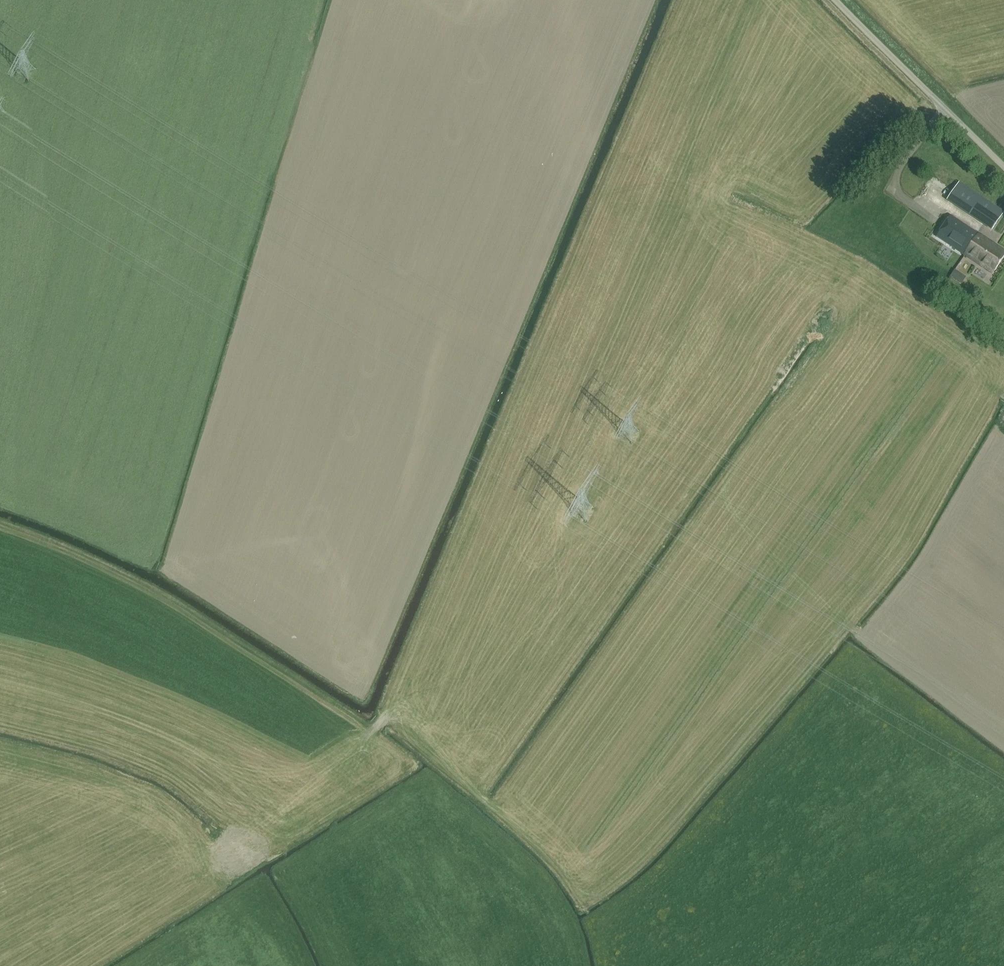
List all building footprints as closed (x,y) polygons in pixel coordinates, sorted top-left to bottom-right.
[(967,188),(967,187),(959,182),(958,183),(958,184),(949,198),(948,198),(992,228),(992,229),(992,230),(1003,212),(967,188)] [(940,231),(936,237),(964,255),(978,234),(951,215),(940,231)] [(964,255),(992,274),(1003,256),(1003,251),(997,246),(996,248),(993,246),(994,244),(986,239),(978,234),(964,255)]
